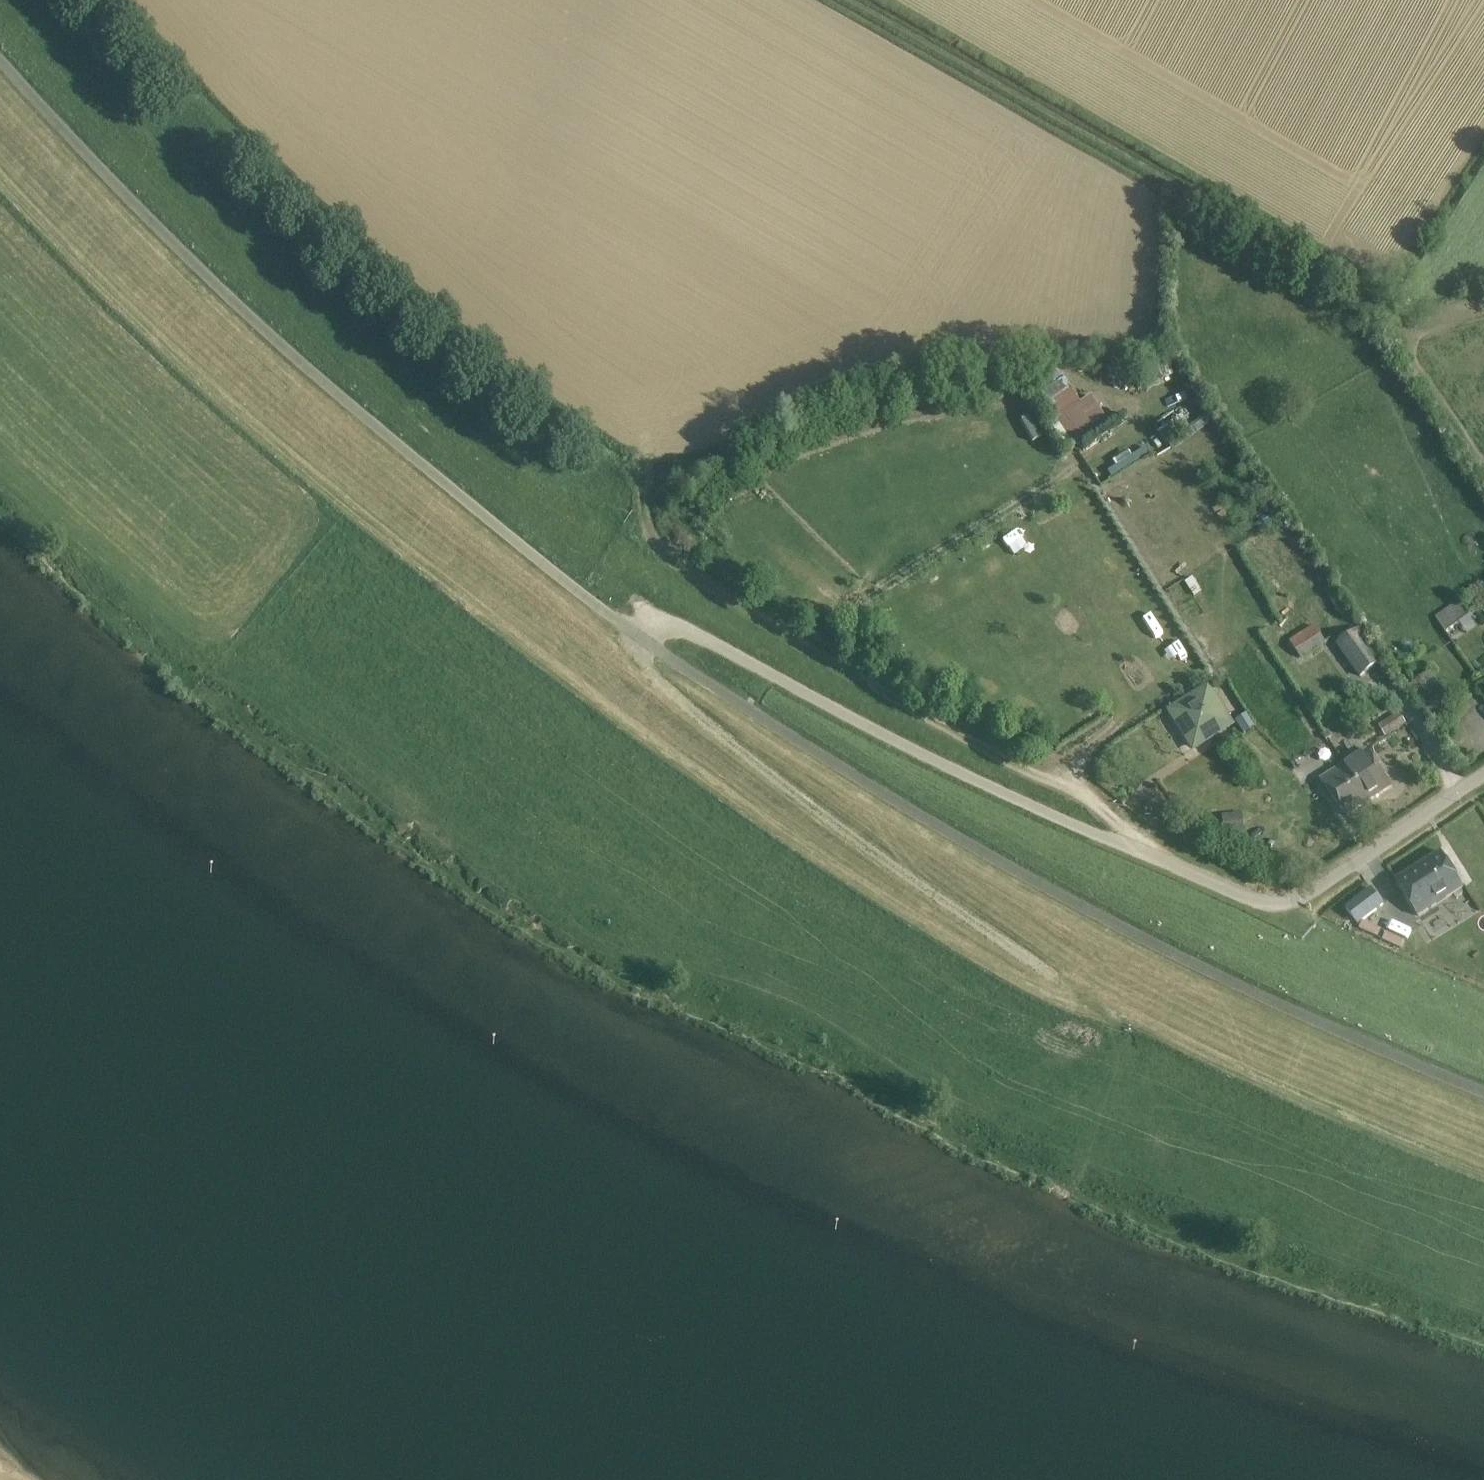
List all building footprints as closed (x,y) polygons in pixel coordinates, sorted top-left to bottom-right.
[(1080,404),(1064,379),(1042,393),(1040,391),(1036,394),(1053,421),(1080,404)] [(1107,537),(1098,542),(1107,561),(1117,556),(1107,537)] [(1479,627),(1460,601),(1436,618),(1446,633),(1459,623),(1468,635),(1479,627)] [(1325,645),(1313,626),(1289,642),(1301,660),(1325,645)] [(1383,662),(1361,629),(1337,645),(1360,678),(1383,662)] [(1177,634),(1156,642),(1163,661),(1184,653),(1177,634)] [(1237,728),(1210,686),(1167,713),(1194,756),(1237,728)] [(1407,725),(1400,713),(1379,725),(1386,737),(1407,725)] [(1350,763),(1373,798),(1394,784),(1371,748),(1350,763)] [(1348,814),(1373,798),(1350,763),(1324,779),(1348,814)] [(1244,812),(1220,815),(1223,838),(1248,835),(1244,812)] [(1466,889),(1445,852),(1398,879),(1420,916),(1466,889)] [(1384,902),(1373,888),(1351,905),(1362,920),(1384,902)]
